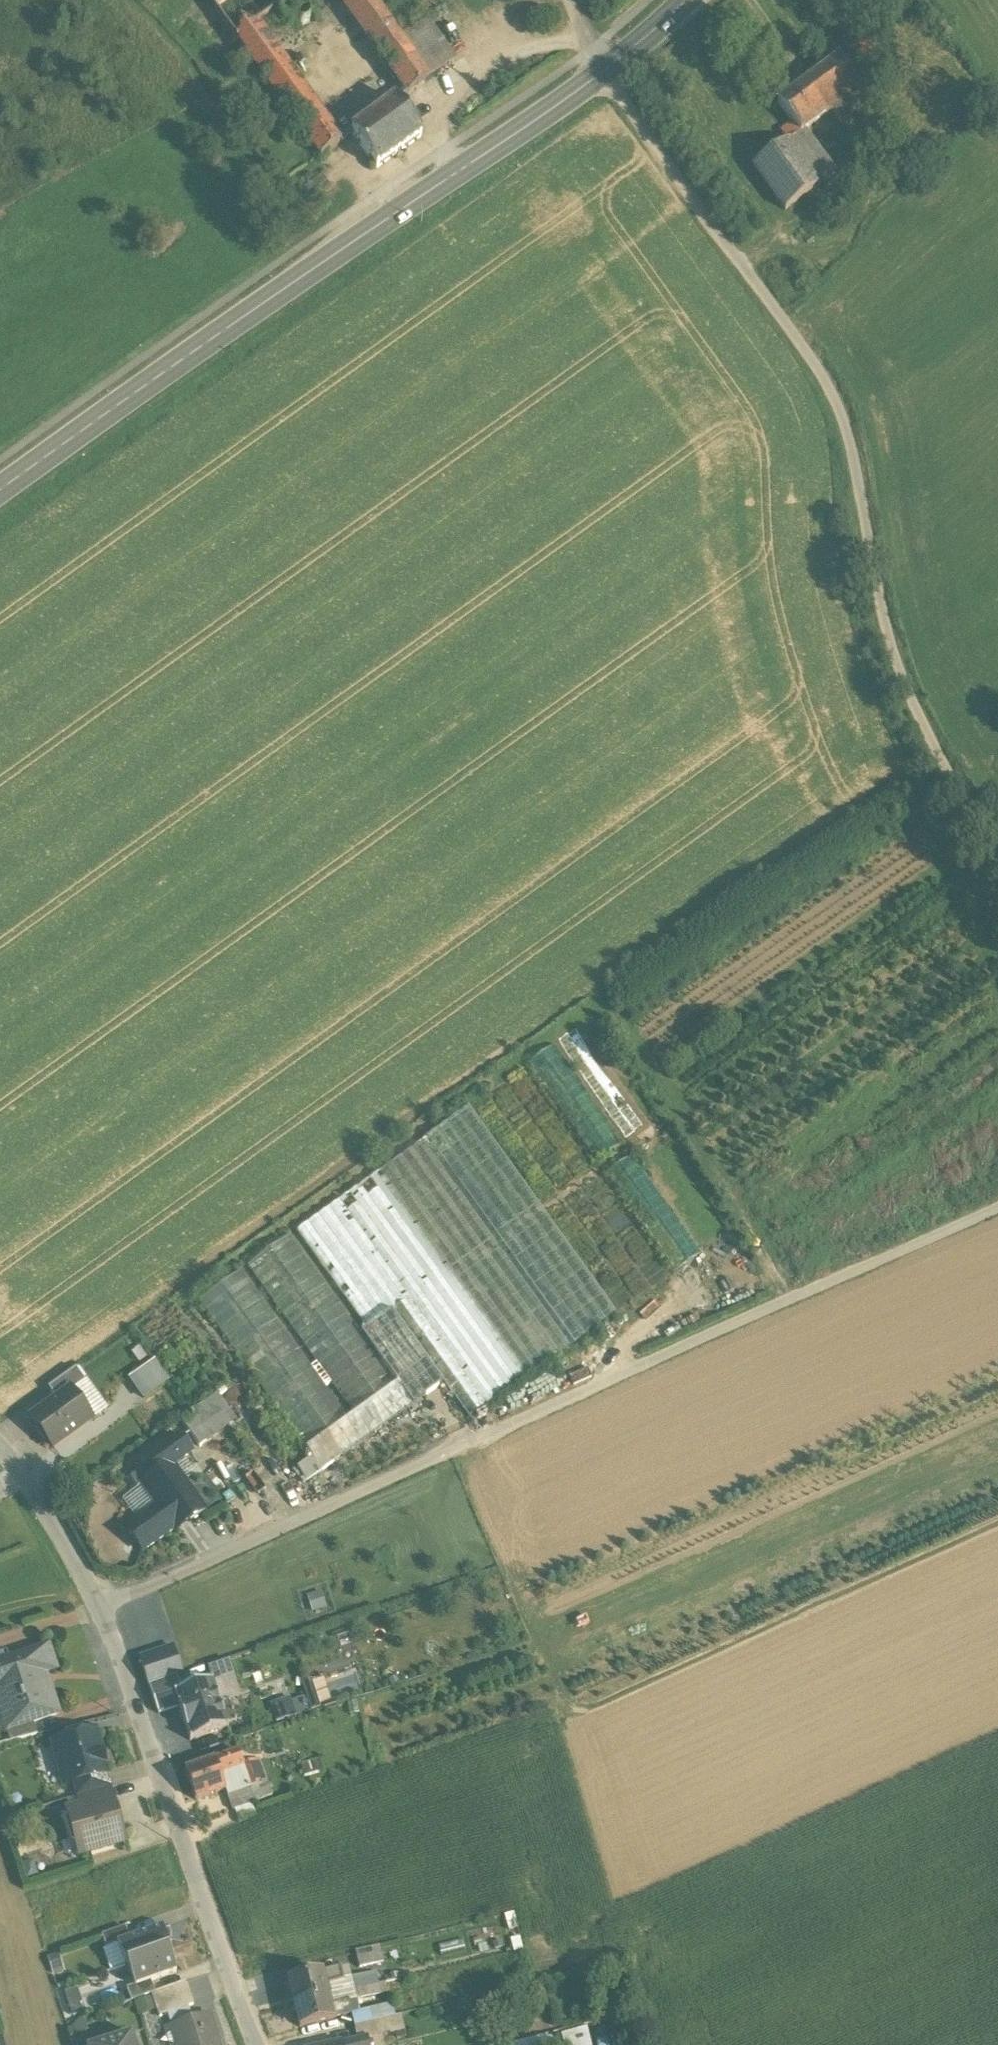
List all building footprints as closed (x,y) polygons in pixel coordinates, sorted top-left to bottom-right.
[(214,8),(236,40),(257,25),(292,0),(225,0),(214,8)] [(372,0),(341,0),(408,95),(429,80),(428,79),(401,41),(372,0)] [(425,24),(401,41),(428,79),(453,62),(425,24)] [(257,25),(236,40),(321,157),(341,143),(257,25)] [(838,57),(814,75),(836,105),(831,109),(840,121),(858,108),(849,96),(860,87),(838,57)] [(814,75),(777,102),(793,123),(800,132),(831,109),(836,105),(814,75)] [(422,136),(396,101),(351,133),(377,168),(422,136)] [(793,123),(781,132),(787,140),(787,141),(787,142),(800,132),(793,123)] [(787,142),(787,141),(753,166),(785,210),(819,184),(787,142)] [(533,1063),(597,1156),(621,1140),(557,1047),(533,1063)] [(473,1417),(618,1317),(473,1108),(299,1229),(370,1331),(363,1336),(294,1236),(251,1266),(356,1418),(350,1422),(246,1272),(206,1299),(323,1468),(448,1382),(473,1417)] [(609,1174),(679,1274),(704,1257),(634,1157),(609,1174)] [(131,1378),(147,1401),(172,1385),(157,1362),(131,1378)] [(76,1368),(49,1388),(57,1399),(70,1390),(71,1391),(85,1381),(76,1368)] [(57,1399),(32,1417),(38,1427),(35,1429),(44,1441),(47,1438),(54,1448),(92,1420),(71,1391),(70,1390),(57,1399)] [(210,1439),(226,1428),(207,1402),(192,1413),(196,1420),(210,1439)] [(192,1413),(181,1421),(186,1427),(196,1420),(192,1413)] [(196,1420),(186,1427),(200,1447),(210,1439),(196,1420)] [(179,1439),(148,1461),(150,1464),(130,1478),(153,1511),(138,1522),(137,1521),(126,1528),(142,1551),(178,1526),(177,1524),(187,1517),(190,1522),(205,1512),(172,1467),(190,1454),(179,1439)] [(308,1461),(297,1468),(307,1481),(322,1470),(312,1458),(310,1459),(307,1455),(305,1456),(308,1461)] [(322,1591),(309,1595),(314,1611),(328,1606),(322,1591)] [(6,1732),(32,1723),(53,1716),(39,1675),(56,1670),(49,1647),(0,1664),(0,1713),(6,1732)] [(177,1676),(148,1685),(158,1713),(178,1706),(175,1695),(174,1695),(174,1693),(176,1692),(182,1690),(177,1676)] [(220,1705),(213,1682),(212,1680),(210,1681),(182,1690),(176,1692),(174,1693),(174,1695),(175,1695),(178,1706),(189,1739),(190,1741),(192,1740),(226,1728),(228,1728),(228,1726),(227,1726),(227,1725),(220,1705)] [(273,1704),(278,1721),(298,1714),(292,1697),(273,1704)] [(230,1702),(220,1705),(227,1725),(237,1722),(230,1702)] [(32,1723),(6,1732),(9,1742),(37,1735),(32,1723)] [(94,1734),(55,1745),(66,1784),(74,1782),(105,1773),(94,1734)] [(239,1752),(185,1770),(195,1800),(226,1789),(220,1773),(242,1765),(243,1765),(243,1764),(239,1752)] [(259,1758),(243,1764),(243,1765),(242,1765),(249,1789),(254,1802),(272,1796),(259,1758)] [(319,1759),(301,1765),(304,1776),(322,1772),(319,1759)] [(105,1773),(74,1782),(78,1796),(109,1787),(105,1773)] [(78,1796),(81,1808),(81,1809),(89,1807),(89,1808),(112,1802),(109,1787),(78,1796)] [(248,1787),(227,1795),(232,1810),(254,1802),(248,1787)] [(112,1802),(89,1808),(89,1807),(81,1809),(81,1808),(67,1812),(73,1833),(81,1837),(86,1853),(124,1842),(112,1802)] [(125,1927),(102,1935),(106,1948),(117,1944),(117,1943),(129,1938),(125,1927)] [(129,1938),(117,1943),(117,1944),(125,1966),(127,1965),(168,1950),(169,1950),(170,1950),(162,1927),(129,1938)] [(358,1953),(362,1968),(387,1961),(383,1947),(358,1953)] [(168,1950),(127,1965),(134,1986),(135,1987),(151,1981),(176,1972),(169,1950),(168,1950)] [(340,1969),(321,1973),(325,1986),(344,1982),(340,1969)] [(321,1973),(288,1981),(294,2004),(327,1996),(325,1986),(321,1973)] [(352,1980),(354,1990),(380,1984),(377,1974),(352,1980)] [(151,1981),(135,1987),(134,1986),(127,1988),(131,2001),(152,1994),(155,1993),(151,1981)] [(155,1993),(152,1994),(159,2017),(193,2005),(185,1982),(155,1993)] [(380,1984),(354,1990),(357,2000),(391,1992),(388,1982),(380,1984)] [(67,1991),(72,2014),(83,2012),(78,1988),(67,1991)] [(327,1996),(294,2004),(299,2028),(332,2019),(329,2006),(327,1996)] [(479,2002),(483,2018),(501,2014),(498,1998),(479,2002)] [(348,2001),(329,2006),(332,2019),(351,2014),(348,2001)] [(352,2015),(355,2027),(396,2017),(393,2005),(352,2015)] [(171,2026),(177,2044),(219,2044),(209,2015),(171,2026)] [(396,2017),(355,2027),(358,2040),(405,2028),(402,2016),(396,2017)] [(528,2024),(531,2034),(553,2027),(550,2018),(528,2024)] [(587,2025),(561,2032),(564,2044),(593,2044),(587,2025)] [(98,2044),(135,2044),(132,2034),(98,2044)] [(515,2044),(552,2044),(549,2035),(514,2044),(515,2044)]
